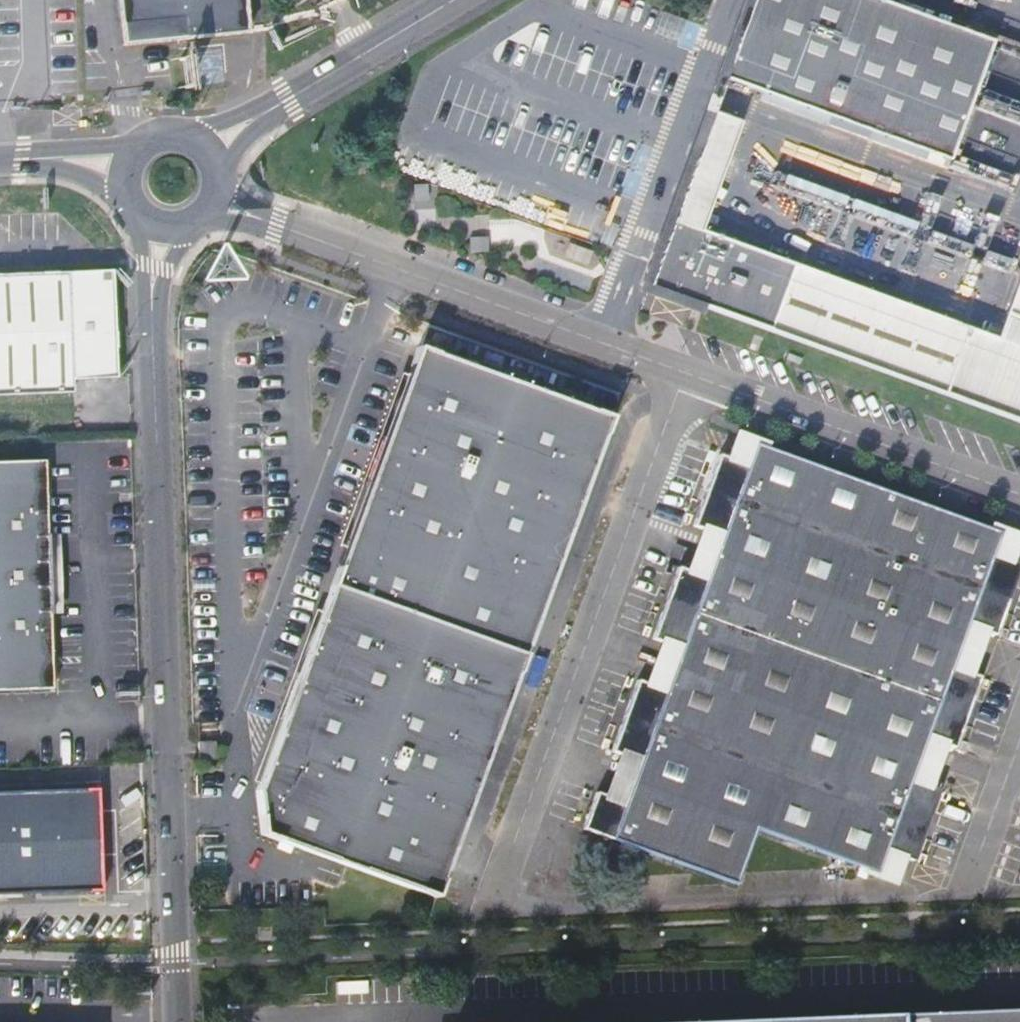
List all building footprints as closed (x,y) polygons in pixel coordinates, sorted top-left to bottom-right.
[(122,30),(182,25),(183,44),(248,39),(244,0),(119,0),(122,30)] [(882,0),(754,0),(726,77),(950,161),(995,42),(882,0)] [(685,186),(672,219),(701,230),(713,198),(740,123),(712,113),(685,186)] [(772,331),(794,264),(701,230),(672,219),(647,286),(772,331)] [(772,331),(943,394),(1019,422),(1019,348),(997,339),(794,264),(772,331)] [(0,276),(0,395),(74,392),(74,381),(116,379),(113,273),(0,276)] [(1002,324),(997,339),(1019,348),(1019,276),(1002,324)] [(341,546),(317,612),(286,699),(255,784),(252,792),(260,833),(345,863),(435,896),(609,417),(414,346),(404,375),(341,546)] [(341,546),(404,375),(398,373),(336,545),(341,546)] [(732,434),(724,455),(747,463),(755,443),(732,434)] [(718,453),(705,488),(857,544),(878,488),(755,443),(747,463),(724,455),(718,453)] [(45,461),(0,462),(0,690),(51,688),(49,614),(48,587),(54,587),(59,587),(59,561),(53,561),(48,561),(47,535),(45,461)] [(722,533),(714,555),(836,600),(857,544),(705,488),(693,524),(699,526),(722,533)] [(1001,533),(878,488),(857,544),(1009,600),(1019,569),(1019,562),(1016,560),(994,553),(1001,533)] [(699,526),(691,547),(714,555),(722,533),(699,526)] [(1019,548),(1019,540),(1001,533),(994,553),(1016,560),(1019,548)] [(59,561),(58,535),(53,535),(47,535),(48,561),(53,561),(59,561)] [(996,634),(1009,600),(857,544),(836,600),(960,646),(969,624),(989,631),(996,634)] [(691,547),(682,569),(706,577),(714,555),(691,547)] [(676,567),(664,600),(816,656),(836,600),(714,555),(706,577),(682,569),(676,567)] [(48,587),(49,614),(55,614),(60,614),(59,587),(54,587),(48,587)] [(680,647),(672,668),(795,713),(816,656),(664,600),(651,637),(658,639),(680,647)] [(952,667),(960,646),(836,600),(816,656),(967,711),(980,677),(973,675),(952,667)] [(981,653),(989,631),(969,624),(960,646),(981,653)] [(658,639),(650,660),(672,668),(680,647),(658,639)] [(973,675),(981,653),(960,646),(952,667),(973,675)] [(953,747),(967,711),(816,656),(795,713),(919,758),(927,738),(946,745),(953,747)] [(650,660),(642,683),(664,690),(672,668),(650,660)] [(635,680),(623,713),(774,769),(795,713),(672,668),(664,690),(642,683),(635,680)] [(638,761),(631,780),(754,825),(774,769),(623,713),(610,750),(616,752),(638,761)] [(911,780),(919,758),(795,713),(774,769),(925,824),(938,789),(931,787),(911,780)] [(198,739),(198,755),(216,754),(215,738),(198,739)] [(939,766),(946,745),(927,738),(919,758),(939,766)] [(616,752),(609,772),(631,780),(638,761),(616,752)] [(931,787),(939,766),(919,758),(911,780),(931,787)] [(920,838),(925,824),(774,769),(754,825),(755,828),(876,872),(884,851),(905,859),(911,861),(920,838)] [(609,772),(601,795),(623,803),(631,780),(609,772)] [(594,792),(582,826),(736,883),(755,828),(754,825),(631,780),(623,803),(601,795),(594,792)] [(98,888),(97,837),(95,788),(0,792),(0,892),(98,888)] [(628,869),(635,851),(610,841),(603,860),(628,869)] [(896,879),(905,859),(884,851),(876,872),(896,879)] [(667,1021),(1019,1021),(1019,1008),(667,1021)]
